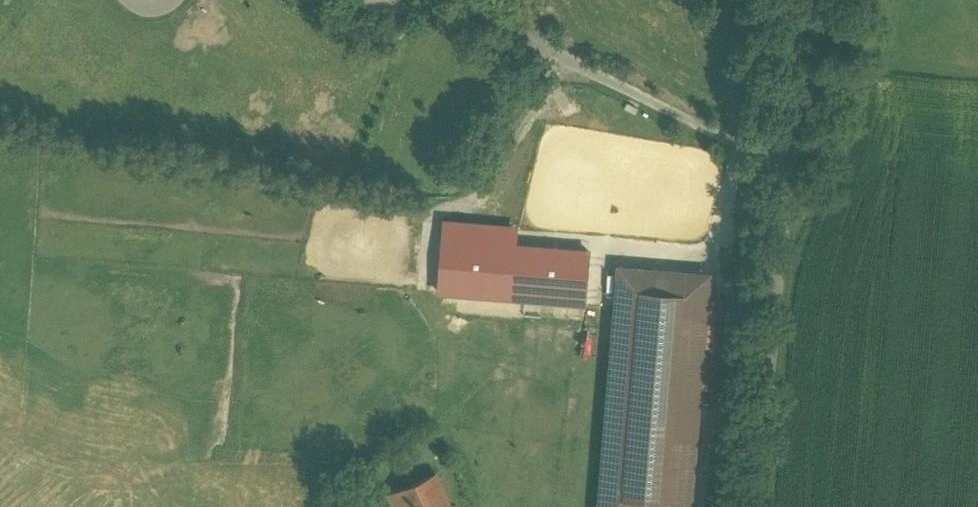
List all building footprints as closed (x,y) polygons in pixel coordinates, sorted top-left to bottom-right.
[(519,224),(443,218),(436,294),(587,306),(592,249),(518,243),(519,224)] [(713,271),(617,264),(597,506),(694,506),(713,271)] [(438,472),(384,496),(389,506),(454,506),(438,472)]
